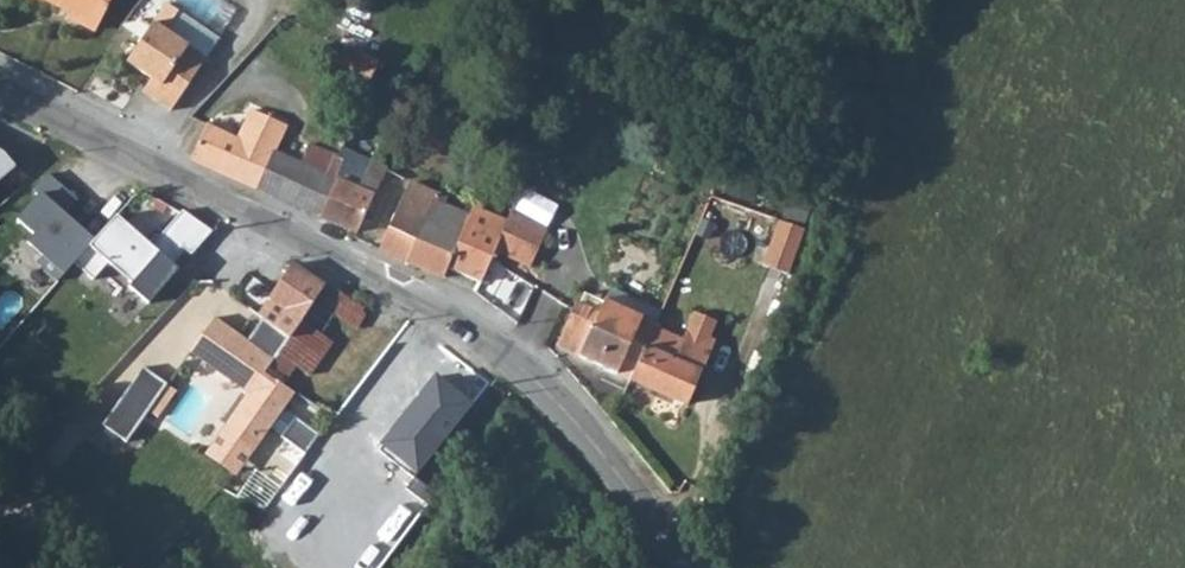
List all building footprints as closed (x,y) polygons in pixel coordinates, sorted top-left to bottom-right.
[(71,10),(69,16),(96,30),(111,0),(52,0),(71,10)] [(152,99),(170,111),(206,59),(153,23),(126,62),(151,79),(161,85),(152,99)] [(372,82),(379,65),(344,49),(337,65),(372,82)] [(142,92),(152,99),(161,85),(151,79),(142,92)] [(188,156),(253,185),(271,149),(278,132),(283,122),(250,107),(236,137),(205,122),(188,156)] [(311,168),(295,204),(320,215),(336,180),(345,161),(337,158),(308,144),(299,163),(311,168)] [(271,149),(253,185),(295,204),(311,168),(299,163),(271,149)] [(11,163),(0,151),(0,152),(0,173),(11,163)] [(371,161),(358,190),(374,197),(387,169),(371,161)] [(36,192),(14,217),(32,232),(24,240),(40,254),(34,260),(56,279),(72,261),(91,238),(61,212),(74,197),(43,171),(30,187),(36,192)] [(336,180),(320,215),(358,233),(374,197),(358,190),(336,180)] [(397,208),(390,223),(416,235),(435,198),(436,194),(410,182),(397,208)] [(390,223),(380,249),(442,277),(448,265),(471,214),(435,198),(416,235),(390,223)] [(471,214),(448,265),(481,280),(494,250),(508,219),(475,205),(471,214)] [(146,241),(113,213),(91,238),(72,261),(91,277),(106,260),(130,281),(127,284),(147,301),(177,266),(167,258),(179,244),(190,251),(210,227),(180,207),(157,234),(154,231),(146,241)] [(508,219),(494,250),(505,255),(531,267),(544,236),(547,229),(511,213),(508,219)] [(806,233),(780,223),(763,267),(789,277),(806,233)] [(270,300),(259,316),(266,321),(288,336),(325,284),(296,265),(292,264),(268,298),(270,300)] [(277,354),(293,367),(307,376),(334,342),(328,337),(342,319),(355,327),(362,316),(358,313),(364,304),(335,286),(325,284),(288,336),(277,354)] [(599,311),(594,321),(645,344),(653,326),(656,319),(606,296),(599,311)] [(574,300),(554,345),(629,378),(645,344),(594,321),(599,311),(574,300)] [(694,311),(682,339),(673,358),(698,370),(701,371),(715,341),(708,338),(716,322),(694,311)] [(262,371),(271,360),(249,344),(213,319),(189,352),(248,394),(222,430),(251,451),(292,392),(281,384),(262,371)] [(271,360),(277,354),(288,336),(266,321),(249,344),(271,360)] [(645,344),(629,378),(684,403),(698,370),(673,358),(682,339),(653,326),(645,344)] [(384,353),(376,364),(395,376),(402,367),(384,353)] [(262,371),(281,384),(293,367),(277,354),(271,360),(262,371)] [(140,369),(98,428),(126,446),(165,386),(140,369)] [(294,393),(307,403),(317,390),(303,380),(294,393)] [(298,417),(286,435),(310,452),(322,434),(298,417)] [(16,563),(0,550),(0,567),(12,567),(16,563)]
